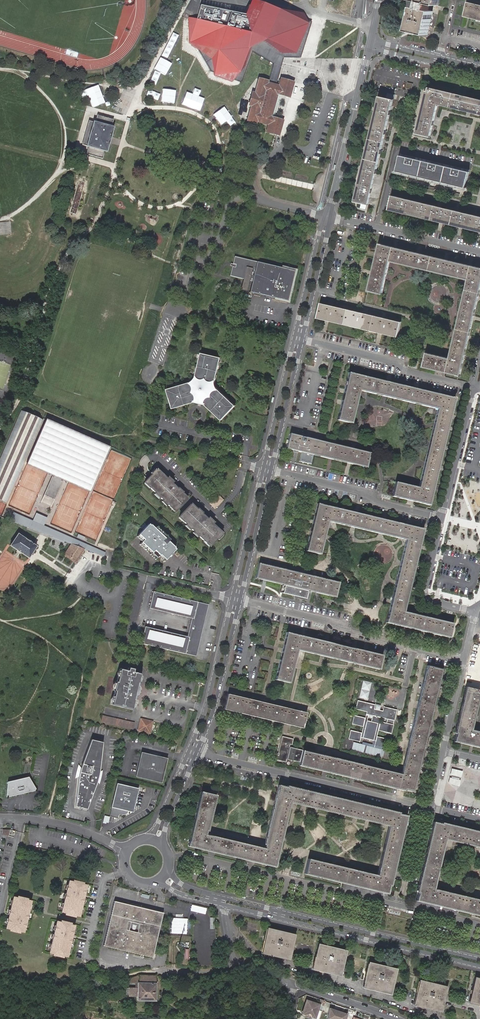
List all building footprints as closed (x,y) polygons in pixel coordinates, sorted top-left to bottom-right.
[(428,36),(433,13),(429,12),(430,5),(438,7),(440,0),(413,0),(412,1),(416,2),(409,32),(428,36)] [(213,73),(232,81),(233,80),(241,83),(251,52),(273,63),(268,83),(275,85),(282,61),(283,57),(300,58),(311,22),(306,20),(303,13),(267,4),(266,6),(261,3),(254,2),(247,16),(199,5),(195,20),(188,17),(190,27),(188,43),(196,49),(208,71),(212,71),(213,73)] [(467,2),(463,17),(479,21),(479,5),(467,2)] [(256,122),(267,125),(265,132),(278,136),(278,134),(282,121),(270,118),(276,94),(289,98),(293,83),(278,79),(277,85),(275,85),(268,83),(267,82),(258,79),(254,93),(252,92),(248,106),(250,107),(246,120),(256,123),(256,122)] [(427,91),(425,91),(415,134),(430,138),(438,105),(479,115),(479,100),(428,87),(427,91)] [(379,97),(353,202),(367,206),(392,100),(379,97)] [(114,119),(102,116),(100,123),(95,122),(92,121),(85,146),(88,147),(93,148),(91,156),(102,159),(105,151),(107,152),(114,127),(111,127),(114,119)] [(85,146),(92,121),(89,120),(82,145),(85,146)] [(468,174),(399,157),(395,173),(464,190),(468,174)] [(388,211),(479,233),(479,217),(391,197),(388,211)] [(12,234),(11,222),(0,222),(0,235),(12,234)] [(465,292),(449,359),(427,353),(423,368),(461,377),(479,296),(479,268),(378,244),(368,289),(382,292),(389,262),(468,280),(465,292)] [(287,300),(294,270),(234,256),(232,263),(234,264),(233,266),(231,266),(229,275),(245,279),(244,283),(243,289),(287,300)] [(322,303),(318,319),(397,337),(401,322),(322,303)] [(215,384),(221,357),(201,352),(195,379),(215,384)] [(348,372),(337,420),(351,424),(359,391),(438,409),(419,487),(396,482),(393,497),(430,506),(456,398),(348,372)] [(167,389),(173,408),(199,400),(193,381),(167,389)] [(215,386),(201,401),(221,420),(235,405),(215,386)] [(0,457),(0,500),(9,504),(26,463),(45,420),(21,410),(0,457)] [(46,418),(45,420),(26,463),(47,472),(67,428),(46,418)] [(67,428),(47,472),(69,480),(88,437),(67,428)] [(302,455),(300,463),(312,466),(314,456),(367,469),(370,454),(291,434),(287,450),(294,451),(293,453),(298,454),(299,453),(302,453),(302,455)] [(88,437),(69,480),(90,490),(109,447),(105,444),(88,437)] [(93,491),(113,500),(130,459),(111,450),(93,491)] [(167,480),(157,470),(145,482),(146,483),(151,487),(150,488),(155,493),(158,496),(160,498),(163,501),(167,504),(168,505),(170,507),(172,506),(177,511),(188,499),(182,494),(177,489),(172,484),(167,480)] [(113,500),(93,491),(75,532),(95,541),(113,500)] [(224,502),(220,498),(212,506),(216,510),(224,502)] [(405,612),(425,528),(318,503),(307,550),(320,553),(328,521),(407,539),(388,623),(441,635),(451,638),(454,627),(455,624),(405,612)] [(210,546),(222,534),(212,525),(207,520),(201,515),(197,510),(191,505),(180,516),(180,517),(185,521),(184,522),(186,525),(191,529),(194,532),(199,537),(204,542),(205,541),(209,545),(210,546)] [(13,512),(11,521),(71,544),(84,549),(104,556),(105,552),(44,526),(48,518),(36,513),(32,520),(13,512)] [(144,544),(143,546),(140,549),(145,554),(147,552),(151,557),(156,562),(161,558),(165,562),(169,558),(171,556),(175,552),(174,551),(175,550),(172,547),(171,547),(169,545),(168,543),(170,541),(166,539),(164,541),(159,536),(154,532),(153,532),(152,531),(152,530),(149,527),(149,528),(148,527),(138,538),(144,544)] [(36,546),(17,533),(9,545),(28,558),(36,546)] [(144,544),(138,538),(136,540),(138,541),(143,546),(144,544)] [(36,551),(38,552),(44,542),(39,539),(36,543),(39,545),(36,551)] [(75,563),(84,549),(71,544),(63,555),(75,563)] [(340,582),(260,563),(256,579),(336,598),(340,582)] [(198,603),(153,593),(149,610),(191,620),(187,639),(144,629),(141,645),(186,655),(190,639),(192,639),(193,634),(201,636),(203,627),(196,626),(197,621),(194,620),(198,603)] [(208,606),(198,603),(194,620),(197,621),(196,626),(203,627),(208,606)] [(190,639),(186,655),(196,658),(201,636),(193,634),(192,639),(190,639)] [(276,681),(290,684),(297,652),(380,671),(383,656),(287,634),(276,681)] [(301,763),(301,765),(408,791),(409,788),(412,789),(413,787),(442,670),(428,667),(402,773),(304,751),(291,748),(292,746),(292,745),(294,746),(296,740),(285,737),(282,746),(279,761),(288,763),(289,760),(301,763)] [(444,670),(442,670),(413,787),(414,788),(444,670)] [(136,688),(137,685),(138,685),(140,676),(120,671),(116,685),(115,684),(113,693),(114,693),(111,706),(132,710),(134,698),(136,688)] [(371,683),(362,681),(358,698),(367,700),(371,683)] [(458,734),(469,687),(467,686),(456,733),(458,734)] [(469,687),(458,734),(456,740),(479,746),(479,731),(473,729),(479,702),(479,689),(469,687)] [(372,691),(369,700),(374,702),(377,693),(372,691)] [(226,710),(305,729),(309,714),(230,696),(226,710)] [(350,730),(349,739),(359,741),(360,737),(376,740),(375,745),(386,747),(388,738),(377,736),(378,730),(391,733),(396,709),(383,706),(382,710),(379,709),(375,708),(374,708),(375,704),(357,700),(355,709),(366,711),(365,718),(354,715),(352,724),(363,727),(361,733),(350,730)] [(305,730),(305,729),(226,710),(226,711),(305,730)] [(108,726),(110,719),(102,717),(101,724),(108,726)] [(110,719),(108,726),(132,731),(134,725),(110,719)] [(152,724),(141,721),(138,732),(149,735),(152,724)] [(100,774),(100,769),(101,767),(102,744),(91,741),(85,753),(80,770),(83,772),(81,776),(78,777),(76,792),(76,807),(86,810),(92,798),(98,782),(96,779),(96,777),(97,774),(100,774)] [(353,742),(352,749),(365,751),(366,744),(353,742)] [(384,755),(385,748),(366,746),(365,754),(384,755)] [(167,758),(142,753),(136,776),(161,782),(167,758)] [(464,771),(453,768),(451,775),(453,775),(452,777),(450,777),(449,783),(460,786),(462,780),(460,780),(460,777),(462,777),(464,771)] [(28,777),(7,782),(6,798),(36,791),(28,777)] [(133,808),(137,788),(117,783),(110,816),(117,817),(118,814),(121,815),(121,814),(124,814),(127,813),(128,810),(129,811),(130,808),(133,808)] [(202,792),(188,846),(277,867),(292,803),(390,826),(378,876),(309,860),(306,874),(389,893),(390,887),(407,815),(400,813),(288,787),(281,785),(267,843),(266,850),(206,835),(208,829),(216,796),(202,792)] [(266,843),(267,843),(281,785),(280,785),(266,843)] [(288,785),(288,787),(400,813),(401,811),(288,785)] [(218,796),(216,796),(208,829),(210,829),(218,796)] [(409,815),(407,815),(390,887),(392,887),(409,815)] [(417,893),(419,894),(436,823),(434,822),(417,893)] [(479,914),(479,900),(434,889),(446,840),(479,848),(479,833),(436,823),(419,894),(417,900),(479,914)] [(277,867),(188,846),(188,848),(277,868),(277,867)] [(389,893),(306,874),(305,875),(388,894),(389,893)] [(72,884),(68,883),(61,914),(65,915),(65,916),(74,918),(74,917),(78,918),(85,887),(82,887),(82,885),(72,883),(72,884)] [(16,900),(13,899),(5,930),(9,931),(9,932),(18,935),(19,933),(23,934),(30,903),(25,902),(26,901),(16,899),(16,900)] [(163,913),(114,901),(103,946),(151,958),(163,913)] [(60,925),(56,924),(48,954),(53,955),(52,957),(62,959),(62,957),(66,959),(73,928),(70,927),(70,925),(60,923),(60,925)] [(269,929),(262,955),(291,962),(297,935),(269,929)] [(289,960),(295,936),(270,930),(264,954),(289,960)] [(320,944),(314,971),(342,978),(348,951),(320,944)] [(341,976),(346,952),(321,946),(316,970),(341,976)] [(364,989),(393,996),(399,969),(370,963),(364,989)] [(366,988),(392,994),(397,970),(371,964),(366,988)] [(139,975),(127,980),(127,982),(138,983),(138,988),(129,988),(129,996),(138,996),(138,1000),(155,1001),(155,975),(139,975)] [(474,983),(469,1005),(479,1007),(479,1005),(471,1004),(477,980),(479,980),(479,979),(477,978),(475,978),(474,983)] [(479,1005),(479,980),(477,980),(471,1004),(479,1005)] [(420,981),(414,1007),(443,1013),(449,988),(420,981)] [(416,1006),(442,1012),(448,989),(421,982),(416,1006)] [(316,1004),(304,1001),(300,1013),(304,1014),(312,1017),(314,1010),(316,1004)] [(329,1008),(326,1018),(346,1018),(347,1014),(329,1008)] [(314,1010),(312,1017),(304,1014),(304,1016),(314,1018),(316,1018),(318,1011),(314,1010)]
